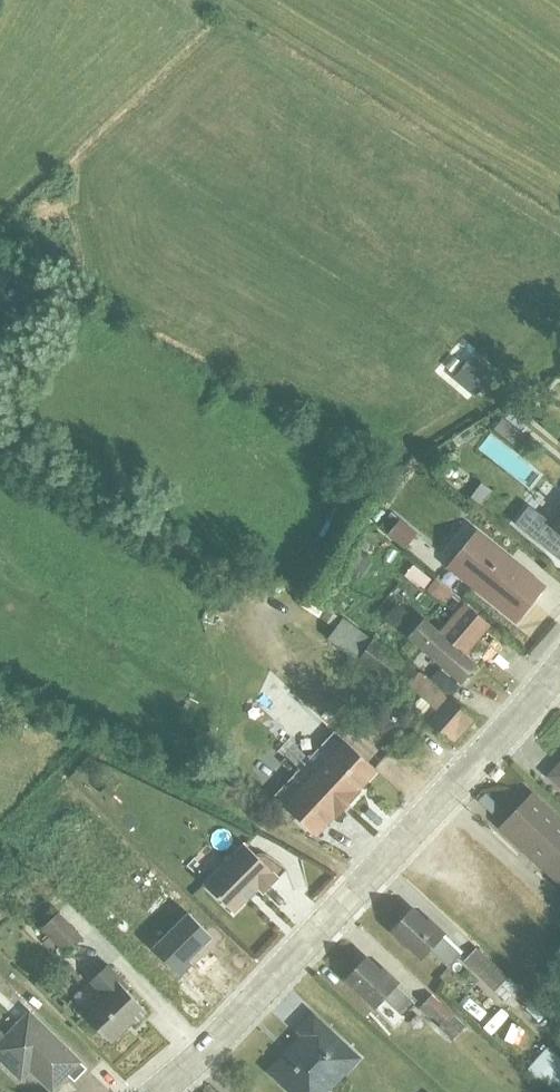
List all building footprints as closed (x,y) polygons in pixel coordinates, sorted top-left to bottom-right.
[(473,355),(453,379),(475,398),(495,373),(473,355)] [(523,432),(528,426),(510,412),(504,419),(503,418),(493,430),(514,446),(524,433),(523,432)] [(482,483),(472,497),(482,504),(492,491),(482,483)] [(547,517),(531,505),(517,523),(559,558),(559,501),(547,517)] [(399,519),(391,512),(376,528),(385,537),(388,534),(405,548),(418,532),(400,518),(399,519)] [(363,539),(358,546),(366,552),(378,533),(368,526),(361,537),(363,539)] [(545,587),(476,531),(448,566),(517,622),(545,587)] [(352,569),(344,581),(353,586),(360,575),(364,577),(372,563),(357,554),(348,567),(352,569)] [(415,564),(406,575),(423,588),(432,577),(415,564)] [(437,578),(427,589),(444,604),(454,593),(437,578)] [(338,585),(327,598),(337,606),(348,593),(338,585)] [(426,616),(408,637),(462,684),(478,665),(463,652),(488,623),(464,602),(462,603),(441,629),(426,616)] [(344,616),(328,637),(403,694),(410,685),(421,695),(411,707),(425,719),(427,718),(454,742),(475,719),(420,670),(419,671),(344,616)] [(335,732),(275,795),(315,833),(336,810),(340,813),(349,803),(358,793),(355,790),(375,769),(335,732)] [(549,776),(559,787),(559,764),(549,776)] [(559,879),(559,824),(531,796),(520,808),(518,807),(513,813),(514,814),(503,825),(536,856),(559,879)] [(244,843),(205,882),(234,912),(248,898),(249,899),(250,898),(249,897),(255,892),(256,893),(257,891),(256,890),(259,887),(264,892),(279,877),(257,855),(244,843)] [(431,949),(448,966),(463,951),(429,919),(426,922),(412,909),(393,930),(423,958),(431,949)] [(84,937),(60,912),(43,927),(67,953),(84,937)] [(505,1000),(519,985),(509,976),(477,947),(464,960),(496,990),(495,991),(505,1000)] [(385,998),(403,1015),(417,1000),(383,968),(380,972),(366,958),(347,979),(377,1007),(385,998)] [(127,990),(131,986),(109,963),(90,981),(103,995),(84,1013),(112,1042),(134,1021),(136,1023),(148,1012),(127,990)] [(433,994),(419,1008),(433,1021),(431,1023),(437,1030),(440,1028),(452,1040),(466,1025),(433,994)] [(474,994),(468,1003),(484,1016),(491,1008),(474,994)] [(539,1004),(533,1010),(552,1029),(559,1022),(539,1004)] [(0,1031),(0,1060),(22,1081),(32,1070),(53,1091),(69,1075),(75,1081),(87,1068),(28,1011),(6,1034),(1,1030),(0,1031)] [(291,1091),(329,1091),(361,1059),(314,1014),(298,1030),(303,1035),(269,1071),(291,1091)] [(485,1032),(501,1025),(496,1014),(480,1021),(485,1032)] [(548,1046),(526,1070),(537,1080),(540,1077),(557,1091),(559,1091),(559,1057),(548,1046)]
